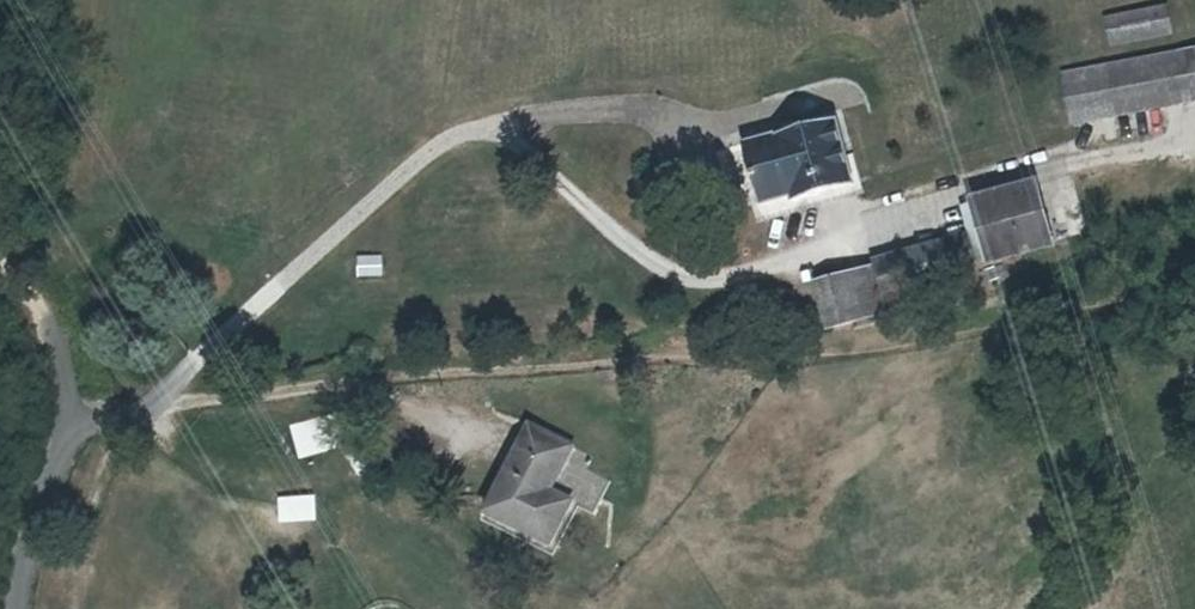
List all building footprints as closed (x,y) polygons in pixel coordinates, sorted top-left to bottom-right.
[(1170,0),(1166,0),(1105,12),(1112,50),(1177,38),(1170,0)] [(1063,72),(1073,128),(1194,108),(1194,51),(1063,72)] [(837,120),(747,144),(765,211),(855,187),(837,120)] [(1041,180),(971,199),(991,271),(1061,252),(1041,180)] [(968,235),(874,261),(885,301),(980,275),(968,235)] [(353,275),(381,276),(381,255),(354,254),(353,275)] [(874,269),(815,284),(829,337),(888,321),(874,269)] [(286,427),(298,458),(323,447),(310,416),(286,427)] [(578,447),(528,423),(483,520),(554,553),(578,503),(556,493),(578,447)] [(274,492),(275,519),(313,519),(313,492),(274,492)]
